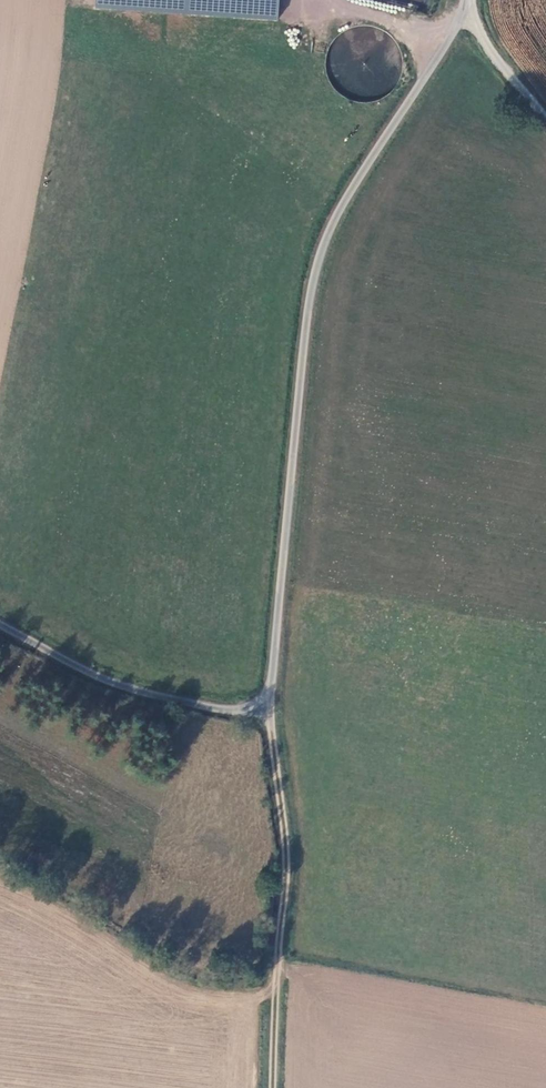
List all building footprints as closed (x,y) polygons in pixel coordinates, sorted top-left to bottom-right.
[(276,21),(278,0),(94,0),(94,8),(276,21)] [(401,91),(395,50),(381,52),(379,41),(387,40),(385,26),(331,34),(341,100),(401,91)]
